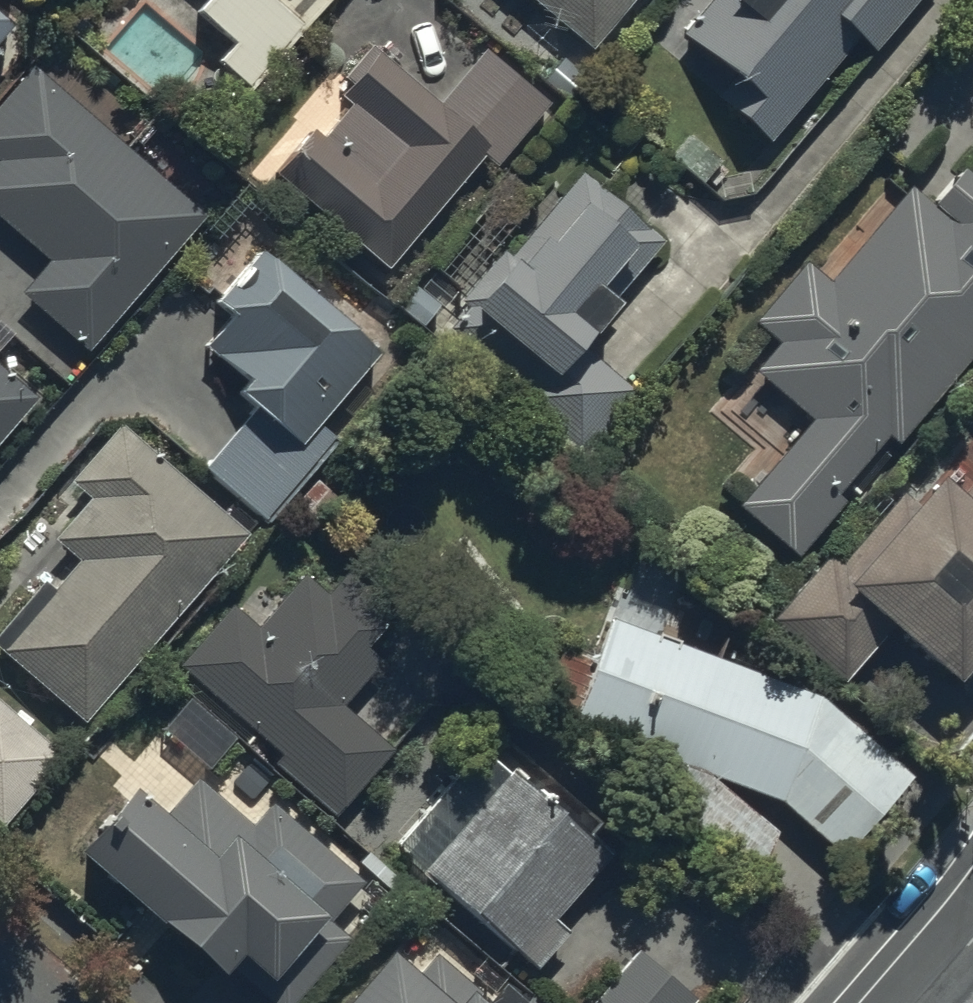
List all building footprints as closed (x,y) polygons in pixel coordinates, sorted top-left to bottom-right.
[(306,43),(340,0),(253,0),(306,43)] [(586,62),(639,0),(515,0),(586,62)] [(712,104),(773,152),(855,48),(873,63),(923,0),(710,0),(667,54),(719,95),(712,104)] [(0,35),(0,58),(11,45),(0,35)] [(478,59),(438,110),(370,56),(333,103),(350,117),(322,152),(312,143),(275,190),(390,280),(480,166),(495,178),(546,113),(478,59)] [(30,77),(0,111),(0,235),(42,271),(18,298),(89,360),(208,226),(175,197),(207,161),(174,133),(139,173),(30,77)] [(966,188),(958,181),(925,220),(903,202),(829,292),(802,270),(751,332),(774,351),(747,384),(805,431),(733,518),(799,572),(848,513),(839,506),(885,450),(896,459),(972,367),(972,180),(966,188)] [(498,257),(436,337),(521,402),(507,420),(576,476),(637,405),(588,364),(617,326),(610,321),(664,253),(575,184),(510,267),(498,257)] [(375,357),(255,255),(212,314),(224,324),(201,352),(245,389),(233,403),(249,417),(202,473),(261,523),(333,438),(317,425),(375,357)] [(0,383),(0,447),(32,410),(0,383)] [(73,490),(90,504),(51,552),(78,574),(55,601),(39,587),(0,634),(0,667),(83,735),(244,541),(117,437),(73,490)] [(766,629),(842,695),(882,648),(954,709),(972,687),(972,494),(954,516),(935,499),(916,521),(899,507),(839,576),(823,563),(766,629)] [(223,596),(171,659),(281,750),(274,757),(339,811),(395,745),(342,701),(382,653),(371,643),(399,610),(347,566),(328,589),(304,569),(258,625),(223,596)] [(830,702),(719,660),(680,646),(614,621),(574,727),(702,767),(722,779),(787,808),(851,859),(921,782),(830,702)] [(0,695),(0,813),(58,745),(0,695)] [(192,770),(162,805),(125,773),(74,833),(273,1002),(278,1002),(346,925),(331,911),(364,873),(267,790),(245,816),(192,770)] [(717,780),(688,770),(660,799),(757,876),(783,834),(717,780)] [(507,782),(411,891),(503,970),(509,964),(529,981),(561,944),(551,935),(608,869),(507,782)] [(380,941),(329,1002),(491,1002),(470,986),(476,979),(428,939),(408,963),(380,941)] [(636,943),(589,1002),(687,1002),(697,991),(636,943)] [(520,977),(498,1002),(551,1002),(520,977)]
